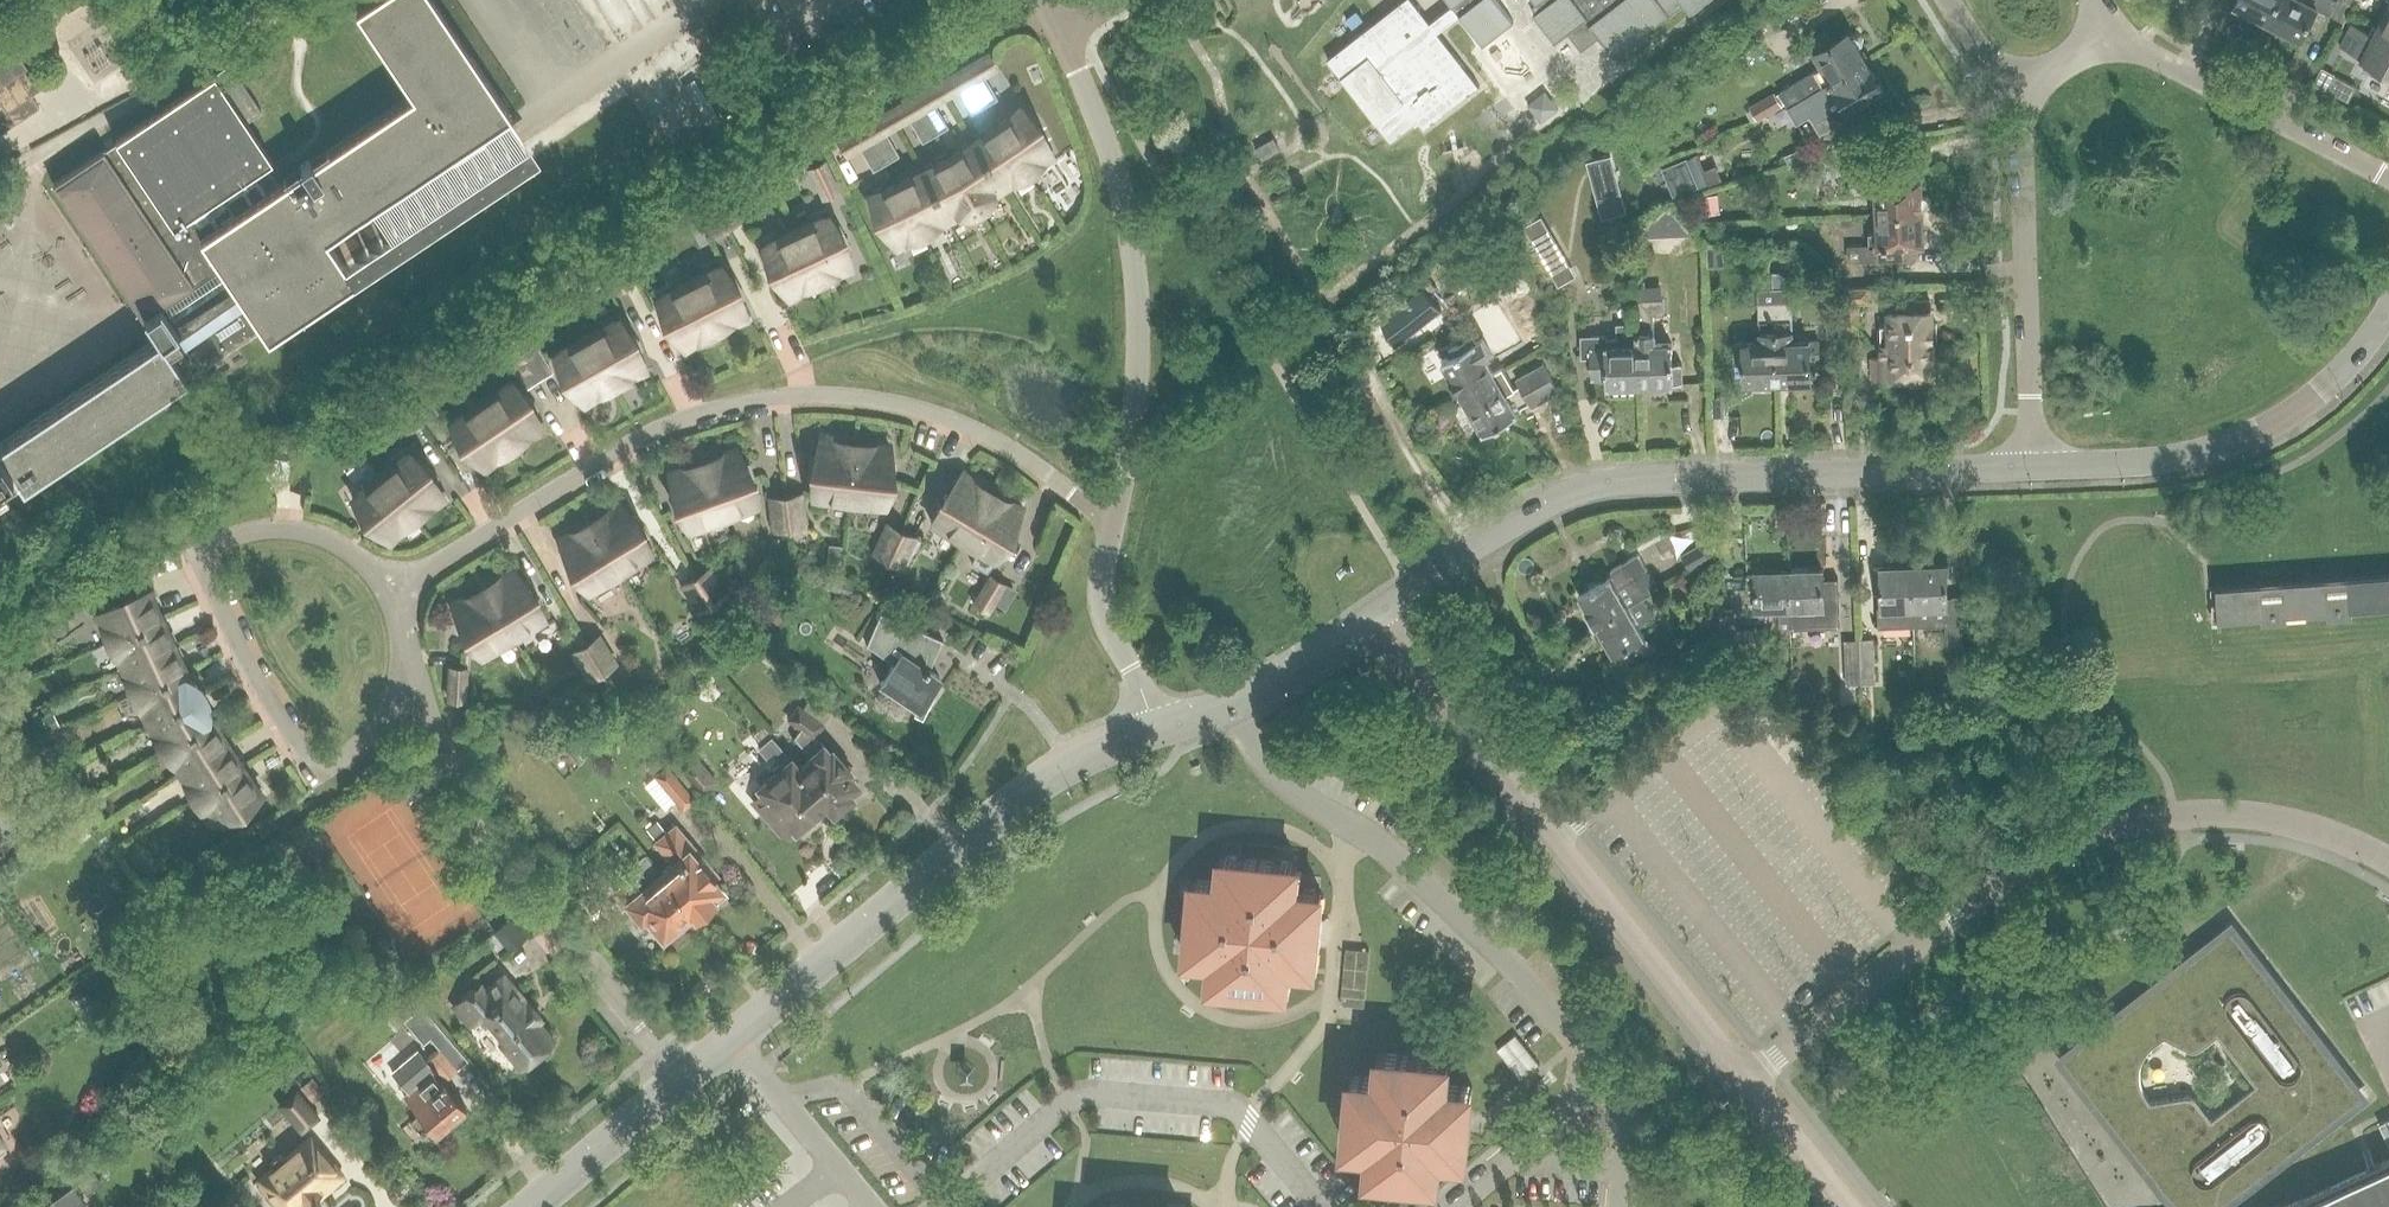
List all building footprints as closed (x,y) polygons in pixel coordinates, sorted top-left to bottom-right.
[(355,278),(327,236),(512,112),(437,0),(384,0),(361,15),(413,92),(285,178),(246,121),(215,74),(214,72),(115,138),(117,140),(103,149),(103,148),(52,182),(142,316),(143,315),(157,336),(0,441),(0,501),(8,495),(5,490),(20,479),(24,484),(187,375),(169,350),(182,341),(185,345),(245,304),(267,337),(355,278)] [(66,10),(81,0),(60,0),(66,10)] [(1460,16),(1453,7),(1434,22),(1417,0),(1406,0),(1332,57),(1394,138),(1421,117),(1428,126),(1482,85),(1441,31),(1460,16)] [(1453,7),(1460,16),(1483,46),(1514,22),(1497,0),(1447,0),(1453,7)] [(1540,9),(1533,15),(1555,43),(1567,34),(1581,51),(1598,38),(1616,60),(1685,5),(1693,15),(1711,0),(1533,0),(1540,9)] [(2277,0),(2235,0),(2233,5),(2266,22),(2277,0)] [(2316,8),(2329,15),(2337,0),(2277,0),(2266,22),(2283,31),(2281,35),(2295,42),(2297,38),(2300,40),(2316,8)] [(2329,15),(2343,22),(2354,0),(2337,0),(2329,15)] [(2374,23),(2388,31),(2388,0),(2386,0),(2374,23)] [(2374,23),(2369,32),(2352,23),(2340,46),(2367,60),(2364,67),(2388,80),(2388,31),(2374,23)] [(719,52),(703,28),(691,36),(707,60),(719,52)] [(1803,77),(1793,83),(1806,105),(1816,99),(1810,90),(1865,58),(1858,46),(1861,43),(1862,37),(1859,32),(1854,32),(1850,32),(1848,28),(1830,39),(1824,29),(1806,40),(1822,65),(1803,77)] [(53,102),(6,31),(0,35),(0,150),(2,154),(49,122),(42,110),(53,102)] [(1001,74),(992,58),(978,67),(966,74),(953,81),(928,96),(916,102),(905,109),(880,123),(867,130),(852,139),(832,151),(830,152),(837,167),(1001,74)] [(1793,83),(1779,91),(1795,118),(1809,110),(1821,130),(1850,113),(1852,116),(1870,106),(1864,96),(1882,86),(1865,58),(1810,90),(1816,99),(1806,105),(1793,83)] [(230,63),(215,74),(246,121),(262,110),(230,63)] [(2334,76),(2327,91),(2348,102),(2356,87),(2334,76)] [(1775,90),(1752,103),(1761,118),(1783,105),(1775,90)] [(1546,92),(1528,106),(1542,124),(1560,110),(1546,92)] [(922,138),(933,132),(916,102),(905,109),(922,138)] [(1009,116),(996,125),(1029,174),(1028,171),(1042,162),(1052,157),(1038,124),(1020,106),(1009,116)] [(972,141),(1004,188),(1027,172),(1028,175),(1029,174),(996,125),(972,141)] [(1272,138),(1255,149),(1262,161),(1280,150),(1272,138)] [(972,141),(948,157),(980,212),(986,206),(992,199),(993,195),(1004,188),(972,141)] [(1698,154),(1662,168),(1674,197),(1699,187),(1722,179),(1716,166),(1705,170),(1698,154)] [(1626,210),(1611,155),(1587,162),(1602,217),(1626,210)] [(923,170),(948,220),(959,215),(963,216),(972,215),(980,212),(948,157),(923,170)] [(841,192),(826,160),(806,169),(822,201),(841,192)] [(1875,193),(1876,212),(1923,209),(1922,207),(1926,207),(1930,202),(1930,198),(1925,194),(1921,193),(1921,176),(1900,177),(1899,160),(1896,160),(1897,162),(1855,164),(1855,179),(1865,179),(1866,193),(1875,193)] [(923,232),(948,220),(923,170),(897,182),(923,236),(924,235),(923,232)] [(923,236),(897,182),(883,189),(868,194),(875,218),(876,218),(897,247),(906,241),(921,233),(923,236)] [(712,197),(727,227),(738,221),(723,191),(712,197)] [(1720,213),(1720,194),(1701,195),(1702,214),(1720,213)] [(714,233),(727,227),(712,197),(699,203),(714,233)] [(1923,209),(1876,212),(1877,230),(1869,230),(1869,243),(1849,244),(1849,259),(1902,256),(1903,259),(1904,259),(1903,243),(1924,242),(1923,209)] [(828,214),(795,230),(819,281),(820,281),(819,278),(835,270),(837,273),(852,269),(842,235),(843,234),(828,214)] [(1540,217),(1524,227),(1539,252),(1555,243),(1540,217)] [(819,281),(795,230),(762,246),(768,269),(769,269),(789,298),(802,289),(800,286),(817,278),(819,281)] [(1568,295),(1598,278),(1584,254),(1554,271),(1568,295)] [(722,264),(689,281),(715,331),(714,328),(730,320),(732,323),(747,318),(737,284),(722,264)] [(1781,272),(1771,272),(1772,287),(1759,288),(1759,302),(1785,302),(1786,314),(1775,315),(1778,380),(1811,379),(1811,359),(1820,359),(1819,339),(1793,340),(1791,281),(1781,272)] [(714,332),(715,331),(689,281),(656,298),(663,321),(664,321),(685,349),(698,340),(696,337),(713,329),(714,332)] [(1425,286),(1402,304),(1420,326),(1442,309),(1425,286)] [(1843,287),(1844,303),(1858,302),(1869,302),(1869,286),(1843,287)] [(1663,299),(1636,300),(1637,323),(1638,344),(1640,344),(1640,384),(1655,384),(1656,389),(1670,388),(1670,383),(1681,383),(1681,362),(1671,362),(1671,343),(1655,343),(1654,316),(1663,316),(1663,299)] [(1931,300),(1890,301),(1890,325),(1881,326),(1881,343),(1882,343),(1933,342),(1933,341),(1938,340),(1937,324),(1933,324),(1932,310),(1931,310),(1931,300)] [(1785,302),(1759,302),(1760,341),(1734,342),(1735,363),(1744,362),(1744,381),(1778,380),(1775,315),(1786,314),(1785,302)] [(633,336),(618,318),(586,336),(614,385),(615,385),(613,382),(629,373),(631,376),(645,370),(633,336)] [(506,325),(525,354),(534,348),(516,319),(506,325)] [(1591,357),(1592,377),(1607,377),(1607,386),(1640,384),(1640,344),(1638,344),(1637,323),(1618,324),(1619,338),(1607,338),(1607,335),(1580,336),(1581,357),(1591,357)] [(514,361),(525,354),(506,325),(496,331),(514,361)] [(1451,354),(1441,360),(1451,376),(1449,377),(1450,379),(1447,380),(1454,392),(1456,391),(1457,391),(1458,392),(1460,391),(1460,392),(1492,373),(1501,367),(1511,361),(1493,330),(1475,341),(1471,336),(1448,349),(1451,354)] [(613,385),(614,385),(586,336),(554,354),(562,376),(585,404),(597,394),(596,392),(612,383),(613,385)] [(1933,375),(1933,342),(1882,343),(1882,357),(1873,357),(1874,377),(1913,376),(1913,381),(1929,381),(1929,375),(1933,375)] [(1501,367),(1492,373),(1460,392),(1483,433),(1521,410),(1520,408),(1529,403),(1530,404),(1557,388),(1542,362),(1515,378),(1519,384),(1514,387),(1501,367)] [(511,380),(481,400),(513,447),(511,444),(527,434),(529,436),(543,430),(528,397),(529,397),(511,380)] [(512,447),(513,447),(481,400),(450,421),(461,443),(486,469),(497,458),(495,455),(510,445),(512,447)] [(812,495),(848,499),(855,443),(854,443),(854,446),(835,444),(836,441),(821,437),(810,471),(812,495)] [(855,443),(848,499),(885,503),(892,480),(889,444),(874,445),(873,449),(855,446),(855,443)] [(703,461),(723,514),(757,502),(753,478),(735,447),(721,455),(722,458),(705,464),(704,461),(703,461)] [(409,451),(381,474),(416,518),(417,517),(415,515),(429,503),(431,506),(445,498),(428,467),(409,451)] [(688,527),(723,514),(703,461),(703,462),(704,465),(686,471),(685,468),(670,471),(676,506),(688,527)] [(931,520),(962,539),(991,490),(990,490),(989,493),(973,484),(974,481),(963,470),(940,497),(939,497),(931,520)] [(415,518),(416,518),(381,474),(352,497),(364,518),(391,542),(401,530),(399,527),(413,516),(415,518)] [(985,571),(996,559),(995,557),(1010,539),(1022,506),(1008,500),(1006,503),(990,494),(992,491),(991,490),(962,539),(977,548),(972,563),(985,571)] [(785,492),(789,527),(802,525),(798,491),(785,492)] [(774,529),(789,527),(785,492),(770,494),(774,529)] [(590,521),(619,570),(651,550),(642,527),(641,527),(618,501),(606,511),(608,514),(592,524),(590,521)] [(588,589),(619,570),(590,521),(589,522),(591,525),(575,534),(573,532),(559,537),(572,570),(588,589)] [(873,555),(886,561),(902,529),(888,522),(873,555)] [(1696,525),(1696,542),(1683,551),(1692,570),(1714,557),(1713,525),(1696,525)] [(914,535),(902,529),(886,561),(899,567),(914,535)] [(173,552),(152,561),(158,574),(179,565),(173,552)] [(1595,626),(1643,598),(1642,596),(1658,587),(1638,552),(1607,570),(1611,578),(1579,597),(1587,612),(1586,613),(1587,614),(1584,616),(1591,628),(1595,626)] [(1918,567),(1913,567),(1915,624),(1948,623),(1948,634),(1961,634),(1960,600),(1948,601),(1947,566),(1931,567),(1931,562),(1918,562),(1918,567)] [(484,586),(483,587),(513,635),(544,615),(535,593),(511,566),(499,577),(501,579),(485,589),(484,586)] [(694,573),(712,603),(723,597),(704,567),(694,573)] [(1791,571),(1789,571),(1791,608),(1838,606),(1837,580),(1823,580),(1822,570),(1807,570),(1807,567),(1791,568),(1791,571)] [(1880,625),(1915,624),(1913,567),(1876,568),(1877,587),(1882,586),(1883,605),(1879,605),(1880,625)] [(853,579),(834,571),(827,588),(846,596),(853,579)] [(1791,627),(1791,608),(1789,571),(1757,573),(1757,575),(1747,575),(1747,595),(1757,595),(1757,609),(1779,608),(1779,628),(1791,627)] [(700,611),(712,603),(694,573),(681,581),(700,611)] [(990,573),(972,604),(987,613),(1006,583),(990,573)] [(2216,587),(2218,626),(2388,615),(2388,575),(2216,587)] [(481,654),(513,635),(483,587),(484,590),(468,599),(467,597),(452,602),(465,635),(465,636),(481,654)] [(107,641),(108,642),(162,618),(154,601),(151,588),(126,594),(126,595),(96,615),(103,625),(110,640),(107,641)] [(1653,615),(1643,598),(1595,626),(1619,667),(1634,659),(1632,655),(1647,647),(1642,639),(1645,637),(1638,623),(1653,615)] [(1735,611),(1720,611),(1720,637),(1736,636),(1753,651),(1756,650),(1756,631),(1735,631),(1735,611)] [(880,612),(866,643),(893,662),(880,682),(919,708),(940,677),(927,668),(939,639),(880,612)] [(122,667),(174,643),(162,618),(108,642),(108,643),(111,641),(122,667)] [(1705,627),(1685,638),(1691,651),(1712,640),(1705,627)] [(585,643),(603,673),(614,667),(597,636),(585,643)] [(1860,640),(1860,671),(1861,673),(1876,672),(1875,639),(1860,640)] [(1846,672),(1860,671),(1860,640),(1845,640),(1846,672)] [(131,693),(131,694),(185,669),(174,643),(122,667),(134,692),(131,693)] [(591,680),(603,673),(585,643),(573,650),(591,680)] [(444,664),(442,699),(463,700),(465,665),(444,664)] [(134,693),(148,722),(197,695),(185,669),(131,694),(132,694),(134,693)] [(162,750),(162,751),(213,719),(197,695),(148,722),(165,749),(162,750)] [(798,769),(826,801),(825,802),(833,811),(835,809),(836,811),(842,810),(849,804),(849,800),(847,798),(851,795),(846,790),(855,783),(845,772),(848,769),(832,749),(830,751),(820,739),(818,740),(814,736),(823,724),(798,706),(788,719),(801,728),(796,736),(813,756),(799,768),(798,769)] [(51,713),(43,718),(48,730),(57,726),(51,713)] [(165,750),(180,773),(228,743),(213,719),(162,751),(163,751),(165,750)] [(798,769),(799,768),(763,727),(756,733),(765,743),(759,748),(768,758),(774,753),(780,760),(772,767),(776,772),(749,796),(781,832),(791,824),(795,828),(798,825),(800,828),(804,828),(814,820),(815,815),(813,813),(825,802),(826,801),(798,769)] [(243,767),(228,743),(180,773),(195,797),(193,798),(193,799),(243,767)] [(680,769),(702,794),(719,780),(697,755),(680,769)] [(691,798),(664,765),(652,775),(679,808),(691,798)] [(253,782),(243,767),(193,799),(196,798),(205,812),(210,823),(243,809),(262,792),(253,782)] [(663,830),(655,820),(645,828),(653,838),(663,830)] [(659,874),(691,912),(695,916),(697,914),(705,916),(712,910),(712,902),(714,900),(711,897),(721,889),(713,879),(715,877),(691,848),(693,847),(675,825),(654,842),(664,854),(666,852),(673,861),(660,873),(659,874)] [(639,855),(633,846),(623,852),(630,862),(639,855)] [(659,874),(660,873),(644,855),(634,863),(646,877),(652,880),(644,886),(635,875),(614,893),(625,906),(627,904),(642,922),(646,918),(663,938),(671,936),(681,928),(679,922),(691,912),(659,874)] [(1298,864),(1220,857),(1218,882),(1192,880),(1185,958),(1211,960),(1208,985),(1286,992),(1289,967),(1314,970),(1321,892),(1296,889),(1298,864)] [(503,926),(495,933),(511,952),(531,936),(515,917),(503,926)] [(2225,1203),(2361,1098),(2231,931),(2064,1060),(2177,1206),(2226,1206),(2225,1203)] [(1349,944),(1348,995),(1373,995),(1373,945),(1349,944)] [(479,984),(453,1006),(469,1025),(480,1016),(519,1063),(530,1054),(532,1057),(544,1047),(542,1044),(551,1037),(537,1020),(539,1018),(536,1014),(538,1012),(532,1005),(530,1007),(503,975),(484,991),(479,984)] [(273,986),(272,985),(266,976),(248,988),(256,999),(263,993),(273,986)] [(440,1029),(430,1037),(439,1048),(457,1069),(467,1060),(440,1029)] [(1526,1031),(1504,1041),(1520,1073),(1541,1062),(1526,1031)] [(408,1061),(394,1073),(409,1091),(405,1095),(419,1113),(411,1120),(422,1133),(431,1126),(436,1132),(466,1107),(443,1080),(454,1071),(436,1051),(426,1059),(417,1048),(406,1058),(408,1061)] [(1466,1159),(1469,1133),(1471,1114),(1473,1089),(1448,1086),(1450,1061),(1379,1054),(1377,1080),(1352,1077),(1345,1148),(1370,1150),(1368,1176),(1439,1182),(1441,1157),(1466,1159)] [(326,1091),(314,1077),(302,1087),(314,1101),(326,1091)] [(317,1116),(296,1092),(282,1104),(303,1128),(317,1116)] [(2379,1125),(2388,1146),(2388,1120),(2379,1125)] [(274,1168),(272,1169),(282,1180),(273,1188),(277,1193),(279,1202),(287,1205),(289,1206),(296,1206),(306,1199),(307,1201),(318,1192),(321,1195),(344,1176),(311,1137),(289,1155),(284,1153),(275,1154),(273,1162),(274,1168)] [(2282,1206),(2388,1206),(2388,1157),(2282,1206)] [(86,1199),(70,1177),(28,1206),(76,1206),(86,1199)]
